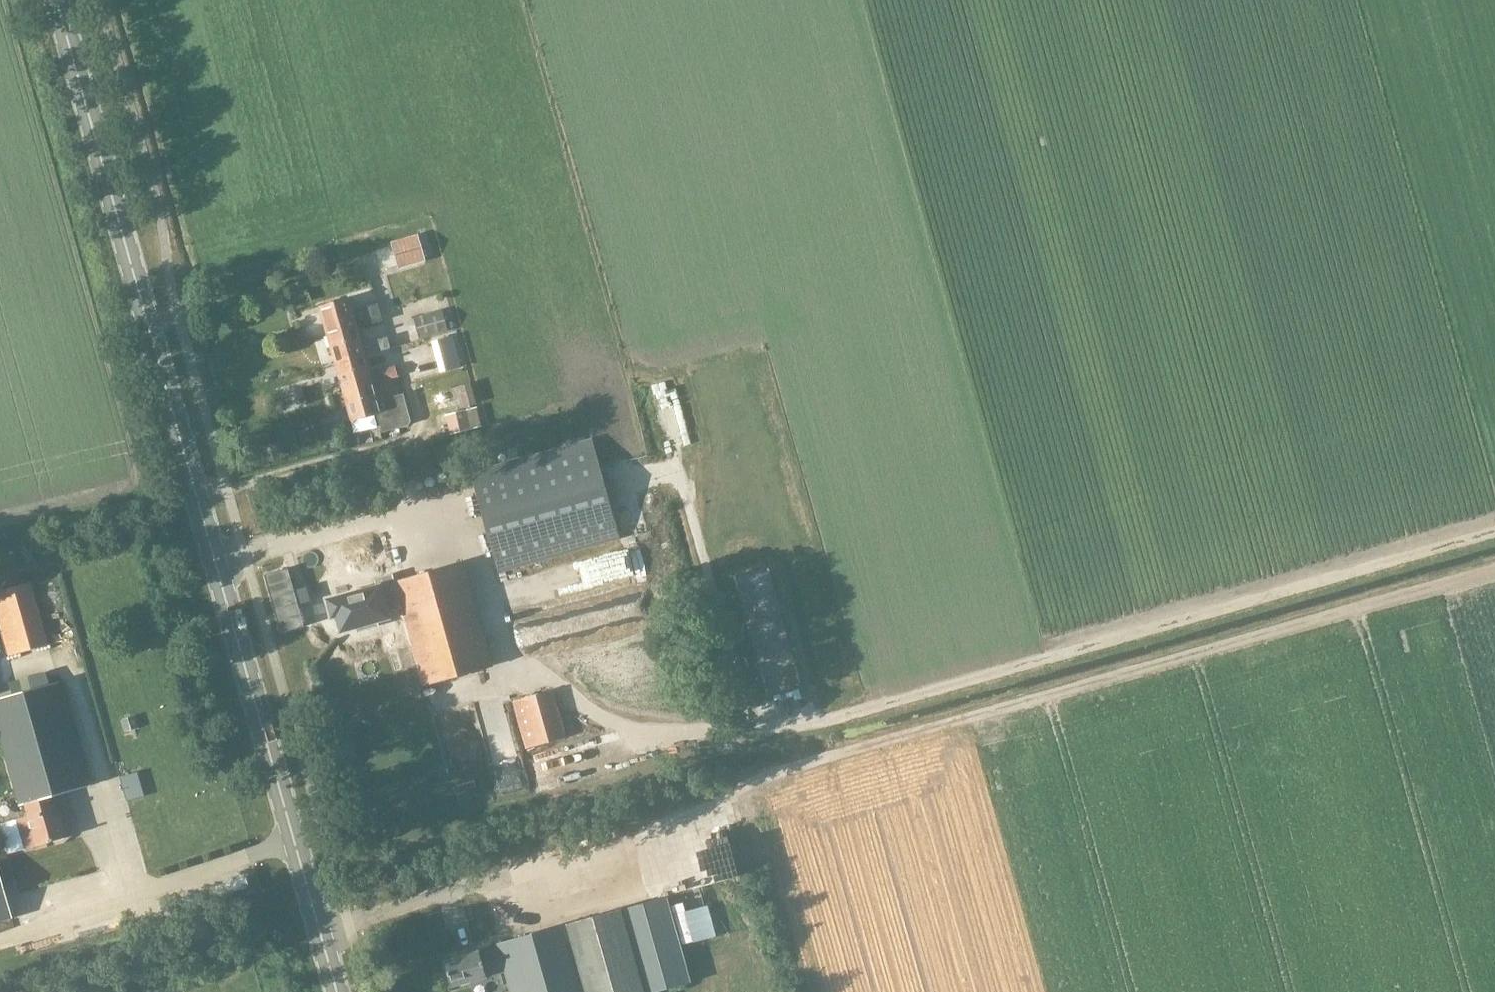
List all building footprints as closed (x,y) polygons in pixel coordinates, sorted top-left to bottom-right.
[(390,242),(397,265),(424,257),(417,234),(390,242)] [(356,326),(357,327),(382,320),(377,304),(352,311),(348,298),(319,306),(327,335),(356,326)] [(418,339),(447,330),(441,308),(412,317),(418,339)] [(362,344),(357,327),(356,326),(327,335),(335,363),(364,354),(364,355),(389,348),(387,337),(362,344)] [(364,354),(335,363),(342,391),(372,382),(372,383),(397,376),(394,365),(369,372),(364,355),(364,354)] [(377,401),(372,383),(372,382),(342,391),(351,420),(377,412),(382,432),(411,423),(403,394),(377,401)] [(450,435),(477,427),(482,426),(476,405),(444,414),(450,435)] [(498,572),(619,538),(591,438),(470,471),(498,572)] [(462,564),(394,582),(401,608),(423,684),(490,666),(462,564)] [(377,587),(328,601),(332,616),(337,615),(341,630),(356,626),(358,630),(377,625),(376,620),(387,617),(386,612),(401,608),(394,582),(392,574),(374,579),(377,587)] [(42,623),(30,581),(0,590),(0,629),(7,655),(48,644),(42,623)] [(24,848),(63,837),(54,804),(50,805),(47,796),(87,785),(59,682),(0,698),(0,741),(17,804),(23,802),(26,811),(25,811),(26,815),(15,818),(24,848)] [(524,748),(565,737),(552,689),(511,700),(524,748)] [(127,799),(151,793),(147,779),(123,786),(127,799)] [(424,877),(434,874),(432,868),(422,871),(424,877)] [(11,918),(0,878),(0,921),(11,918)] [(689,981),(666,897),(618,910),(642,991),(650,991),(689,981)] [(618,910),(565,925),(497,944),(499,950),(479,955),(478,951),(443,960),(450,986),(485,976),(484,972),(503,967),(510,991),(642,991),(618,910)]
